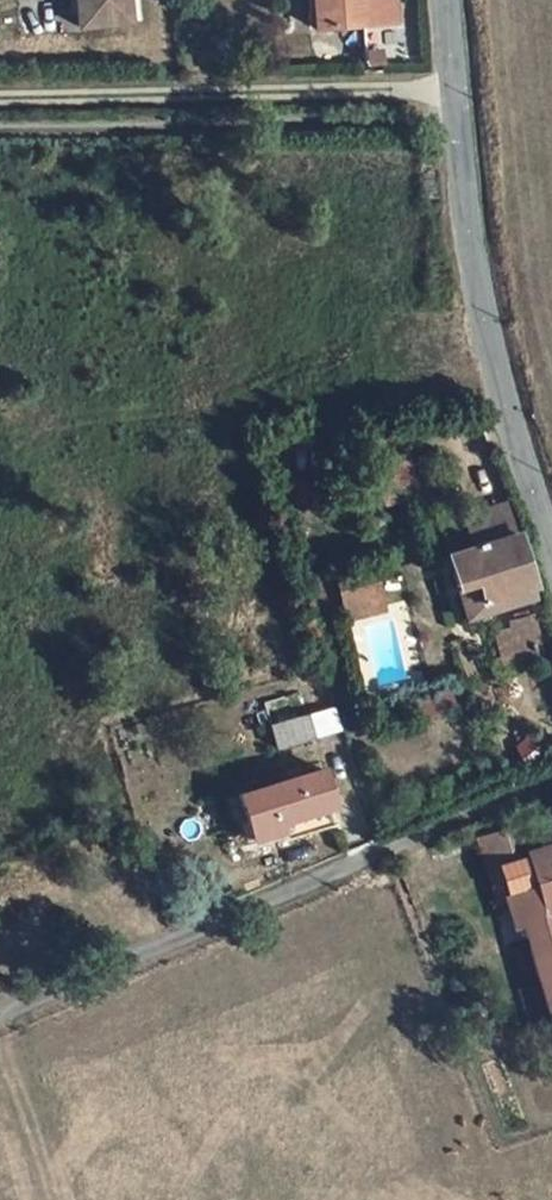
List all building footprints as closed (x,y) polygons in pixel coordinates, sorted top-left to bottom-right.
[(76,23),(128,19),(127,0),(74,0),(76,23)] [(321,41),(396,34),(393,0),(317,0),(321,41)] [(468,518),(479,549),(513,539),(502,506),(468,518)] [(471,620),(493,614),(473,551),(479,549),(468,518),(441,527),(471,620)] [(537,584),(524,536),(513,539),(479,549),(473,551),(493,614),(523,605),(519,589),(525,587),(537,584)] [(370,583),(335,594),(341,617),(377,606),(370,583)] [(543,601),(537,584),(525,587),(529,604),(543,601)] [(512,625),(516,638),(534,632),(531,620),(512,625)] [(542,661),(534,632),(516,638),(502,643),(509,669),(542,661)] [(318,729),(312,709),(274,721),(281,741),(318,729)] [(329,766),(243,789),(257,837),(316,821),(316,810),(339,804),(329,766)] [(504,861),(514,860),(548,850),(542,825),(499,836),(504,861)] [(548,850),(514,860),(531,923),(551,998),(551,849),(548,850)] [(522,924),(531,923),(514,860),(504,861),(522,924)]
